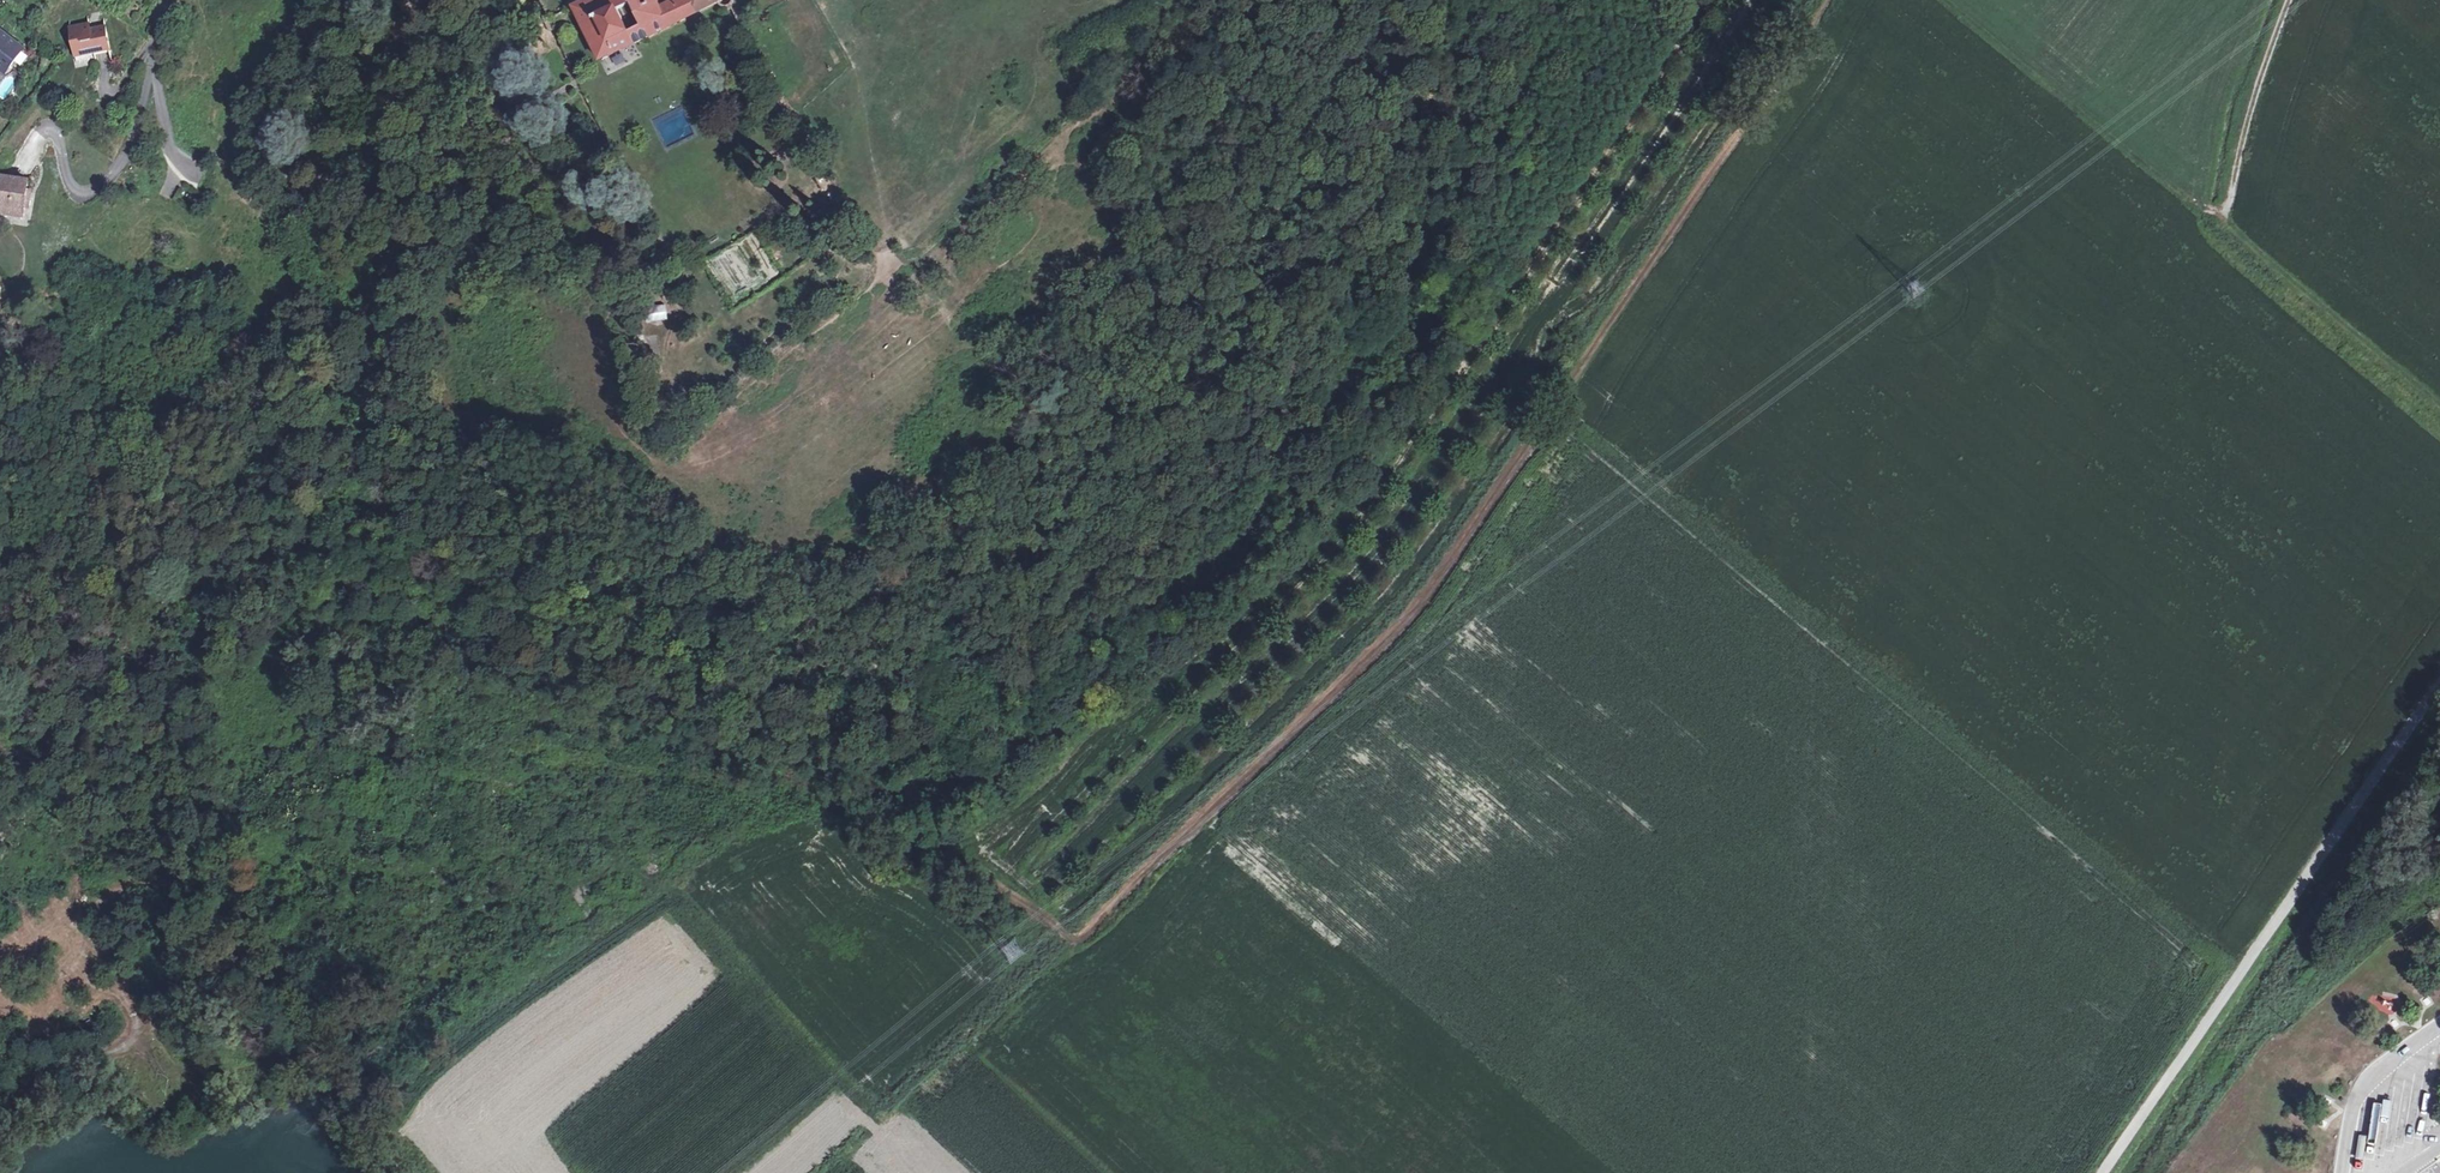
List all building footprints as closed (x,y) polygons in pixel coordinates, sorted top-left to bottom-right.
[(573,6),(599,59),(717,2),(723,7),(729,5),(732,1),(732,0),(585,0),(573,6)] [(3,8),(0,12),(0,18),(5,22),(11,15),(3,8)] [(76,56),(110,49),(105,25),(90,28),(89,22),(70,26),(76,56)] [(0,30),(0,72),(6,77),(27,48),(0,30)] [(787,33),(779,36),(784,49),(792,46),(787,33)] [(28,191),(29,181),(3,177),(0,195),(0,213),(24,216),(25,206),(28,191)] [(644,308),(647,322),(667,319),(667,312),(665,305),(644,308)]
